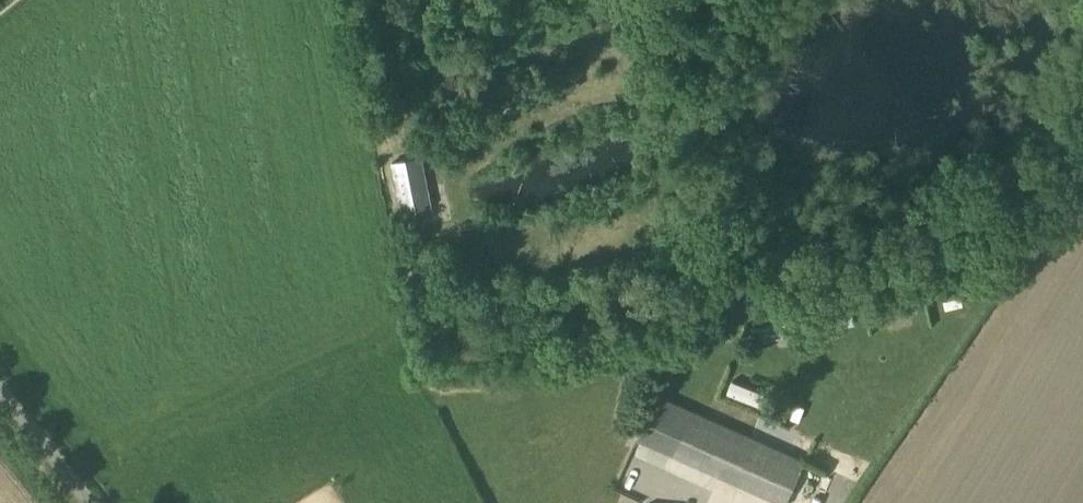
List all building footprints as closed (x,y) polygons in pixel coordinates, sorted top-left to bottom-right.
[(428,210),(424,192),(420,166),(395,170),(402,214),(428,210)] [(773,337),(797,332),(794,320),(770,325),(773,337)] [(729,393),(770,408),(775,393),(734,378),(729,393)] [(806,462),(692,410),(671,454),(779,502),(787,502),(806,462)] [(622,475),(619,486),(644,493),(647,482),(622,475)]
